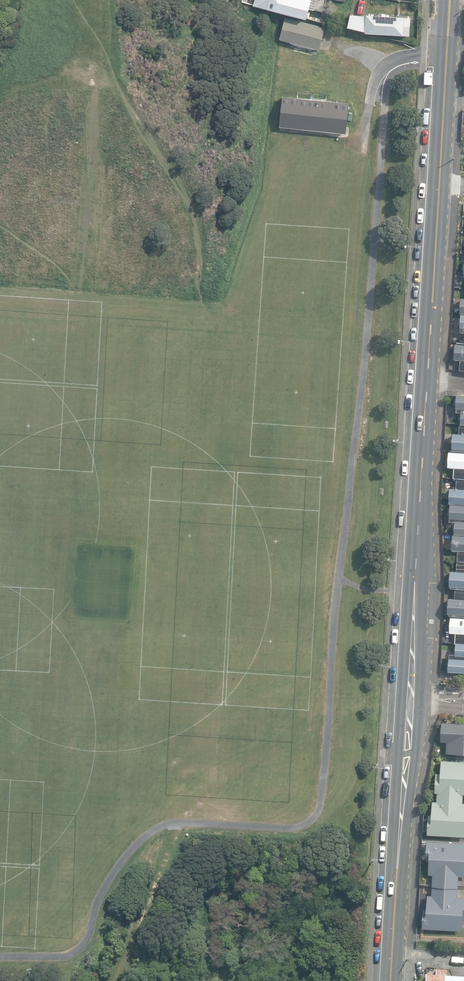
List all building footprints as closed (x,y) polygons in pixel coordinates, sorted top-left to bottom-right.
[(306,19),(309,7),(290,2),(289,5),(288,5),(289,0),(255,0),(253,6),(306,19)] [(365,32),(409,36),(410,17),(366,15),(366,16),(350,15),(347,27),(365,31),(365,32)] [(279,39),(319,49),(325,28),(285,17),(279,39)] [(279,126),(346,131),(349,101),(282,95),(279,126)] [(463,370),(463,345),(455,344),(454,360),(460,360),(460,370),(463,370)] [(463,423),(463,394),(456,394),(455,411),(460,412),(459,423),(463,423)] [(463,450),(463,423),(459,423),(459,432),(452,432),(451,449),(463,450)] [(463,479),(463,453),(449,452),(448,468),(454,468),(453,478),(457,478),(463,479)] [(457,478),(456,489),(450,488),(449,504),(450,504),(463,505),(463,479),(457,478)] [(463,535),(463,505),(450,504),(449,521),(455,522),(454,535),(463,535)] [(463,672),(463,535),(454,535),(453,535),(452,550),(458,550),(457,571),(450,571),(449,586),(451,586),(450,588),(456,588),(455,599),(449,598),(448,613),(449,613),(449,615),(452,615),(450,633),(457,633),(455,654),(450,654),(450,658),(449,658),(448,671),(463,672)] [(441,722),(441,728),(437,728),(437,736),(441,736),(440,741),(447,741),(446,754),(463,755),(463,723),(441,722)] [(442,759),(441,772),(436,772),(435,793),(436,793),(436,799),(433,799),(432,813),(427,813),(426,833),(463,835),(463,803),(463,794),(463,761),(442,759)] [(427,841),(426,859),(429,859),(428,874),(433,874),(432,895),(426,894),(426,914),(424,914),(423,928),(462,930),(462,920),(463,920),(463,896),(458,896),(459,876),(463,877),(463,842),(427,841)] [(445,976),(445,969),(435,969),(435,974),(424,974),(424,980),(463,980),(463,977),(445,976)]
